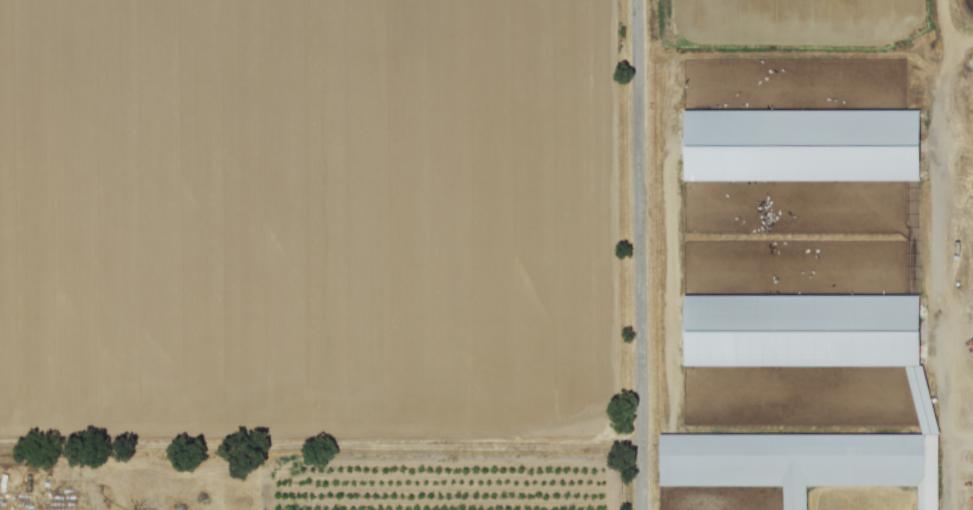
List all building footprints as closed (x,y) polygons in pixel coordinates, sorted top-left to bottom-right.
[(917,109),(790,109),(784,112),(784,113),(774,113),(772,109),(682,109),(682,179),(746,179),(762,171),(781,171),(785,166),(790,163),(793,169),(808,162),(810,166),(815,164),(823,164),(826,171),(917,178),(917,109)] [(809,296),(807,298),(818,301),(822,298),(826,300),(826,314),(844,336),(842,338),(842,339),(840,348),(850,350),(851,361),(846,365),(912,364),(912,432),(803,434),(805,435),(805,441),(797,447),(801,447),(811,459),(808,462),(823,466),(829,466),(830,485),(915,483),(916,509),(930,509),(927,293),(809,296)]
